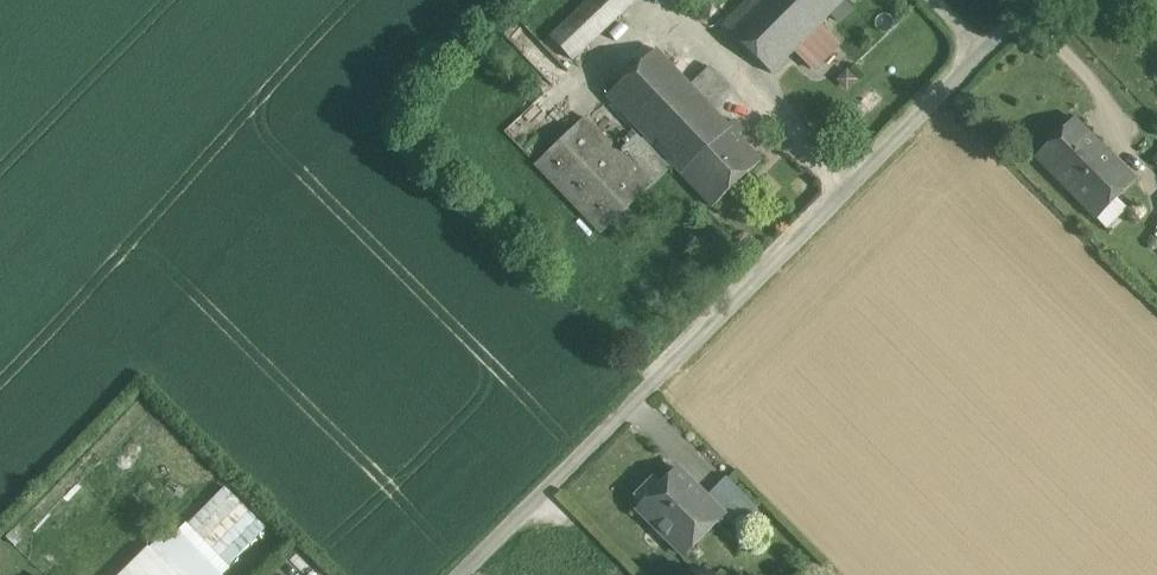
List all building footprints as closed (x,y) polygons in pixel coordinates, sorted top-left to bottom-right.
[(550,37),(572,60),(635,0),(589,0),(550,37)] [(724,26),(772,73),(794,51),(821,24),(844,0),(750,0),(724,26)] [(838,41),(821,24),(794,51),(811,68),(838,41)] [(656,49),(607,96),(646,138),(673,165),(680,173),(730,126),(728,124),(708,103),(689,84),(656,49)] [(727,85),(709,65),(689,84),(708,103),(727,85)] [(637,135),(618,153),(585,118),(535,165),(602,233),(673,165),(646,138),(643,141),(637,135)] [(1121,164),(1074,118),(1035,157),(1082,203),(1121,164)] [(733,119),(728,124),(730,126),(680,173),(713,207),(762,160),(738,135),(743,129),(733,119)] [(1147,166),(1155,175),(1156,173),(1156,156),(1147,166)] [(1136,179),(1121,164),(1082,203),(1097,218),(1136,179)] [(707,498),(678,468),(637,509),(685,556),(724,517),(725,516),(707,498)] [(756,507),(727,478),(707,498),(725,516),(724,517),(735,528),(756,507)] [(150,548),(176,574),(221,574),(172,526),(150,548)] [(150,548),(128,569),(133,574),(176,574),(150,548)]
